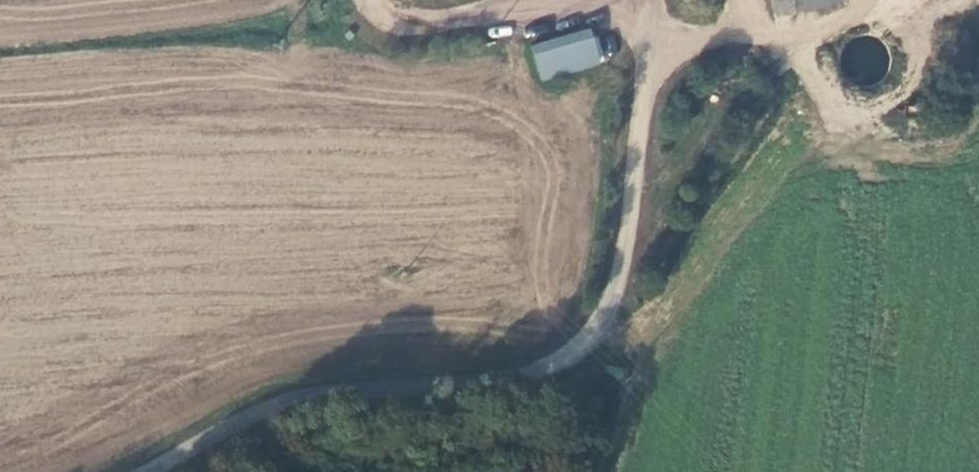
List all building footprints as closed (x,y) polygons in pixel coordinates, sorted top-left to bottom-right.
[(849,7),(848,0),(772,0),(776,22),(849,7)] [(548,40),(549,47),(558,76),(599,64),(589,29),(548,40)] [(882,43),(856,42),(855,73),(881,74),(882,43)] [(549,47),(533,51),(541,80),(558,76),(549,47)]
